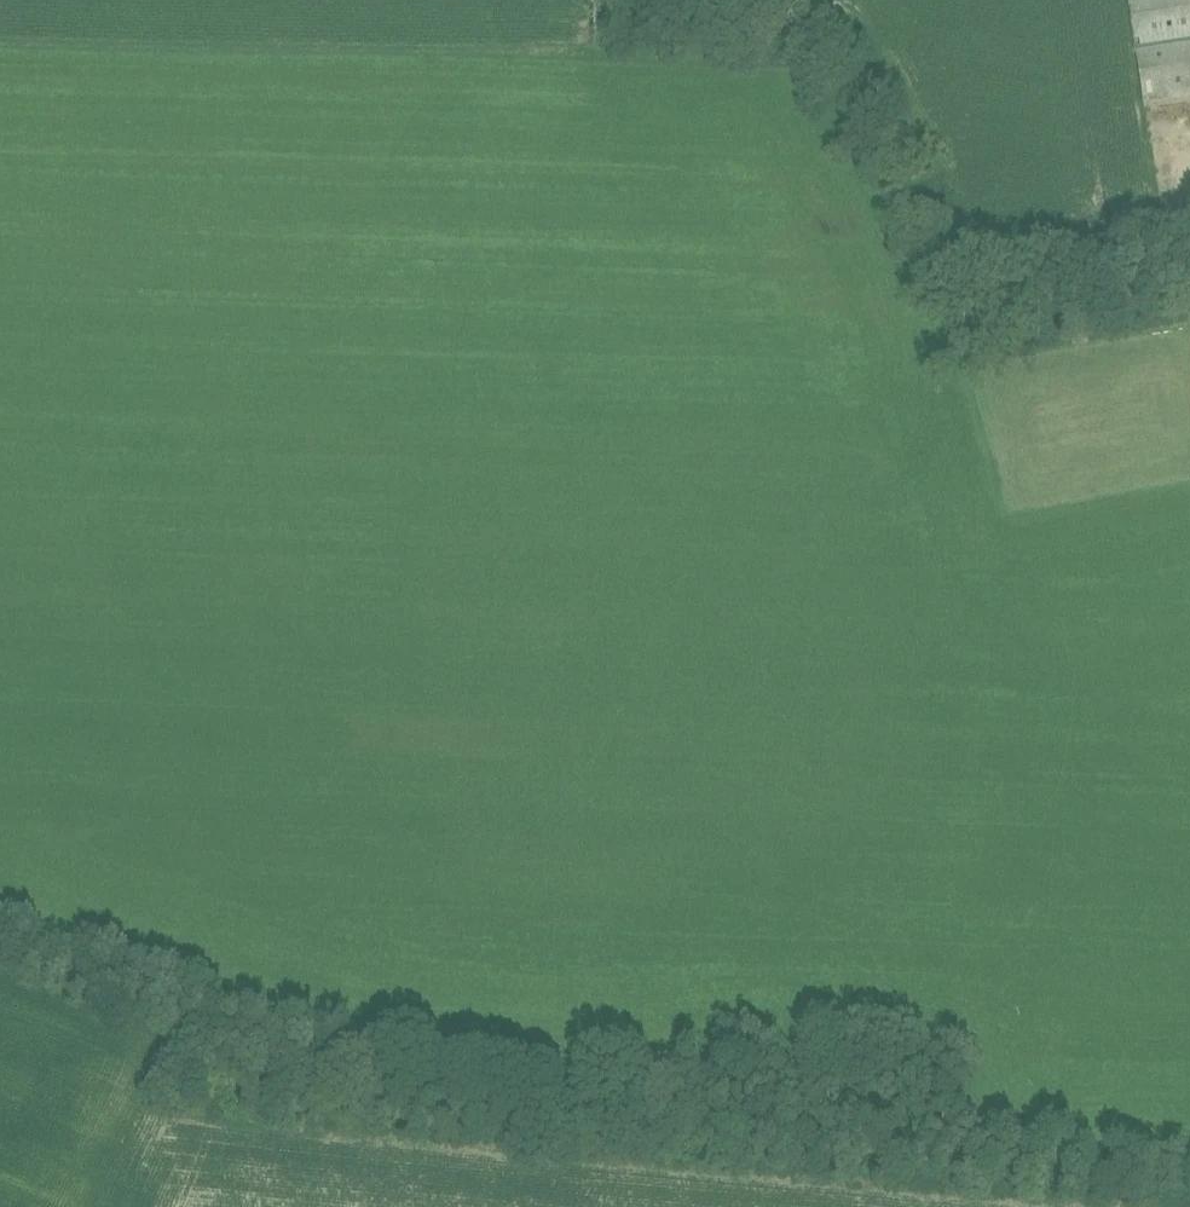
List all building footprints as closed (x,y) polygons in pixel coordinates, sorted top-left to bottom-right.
[(1189,100),(1189,0),(1127,0),(1143,107),(1189,100)]
